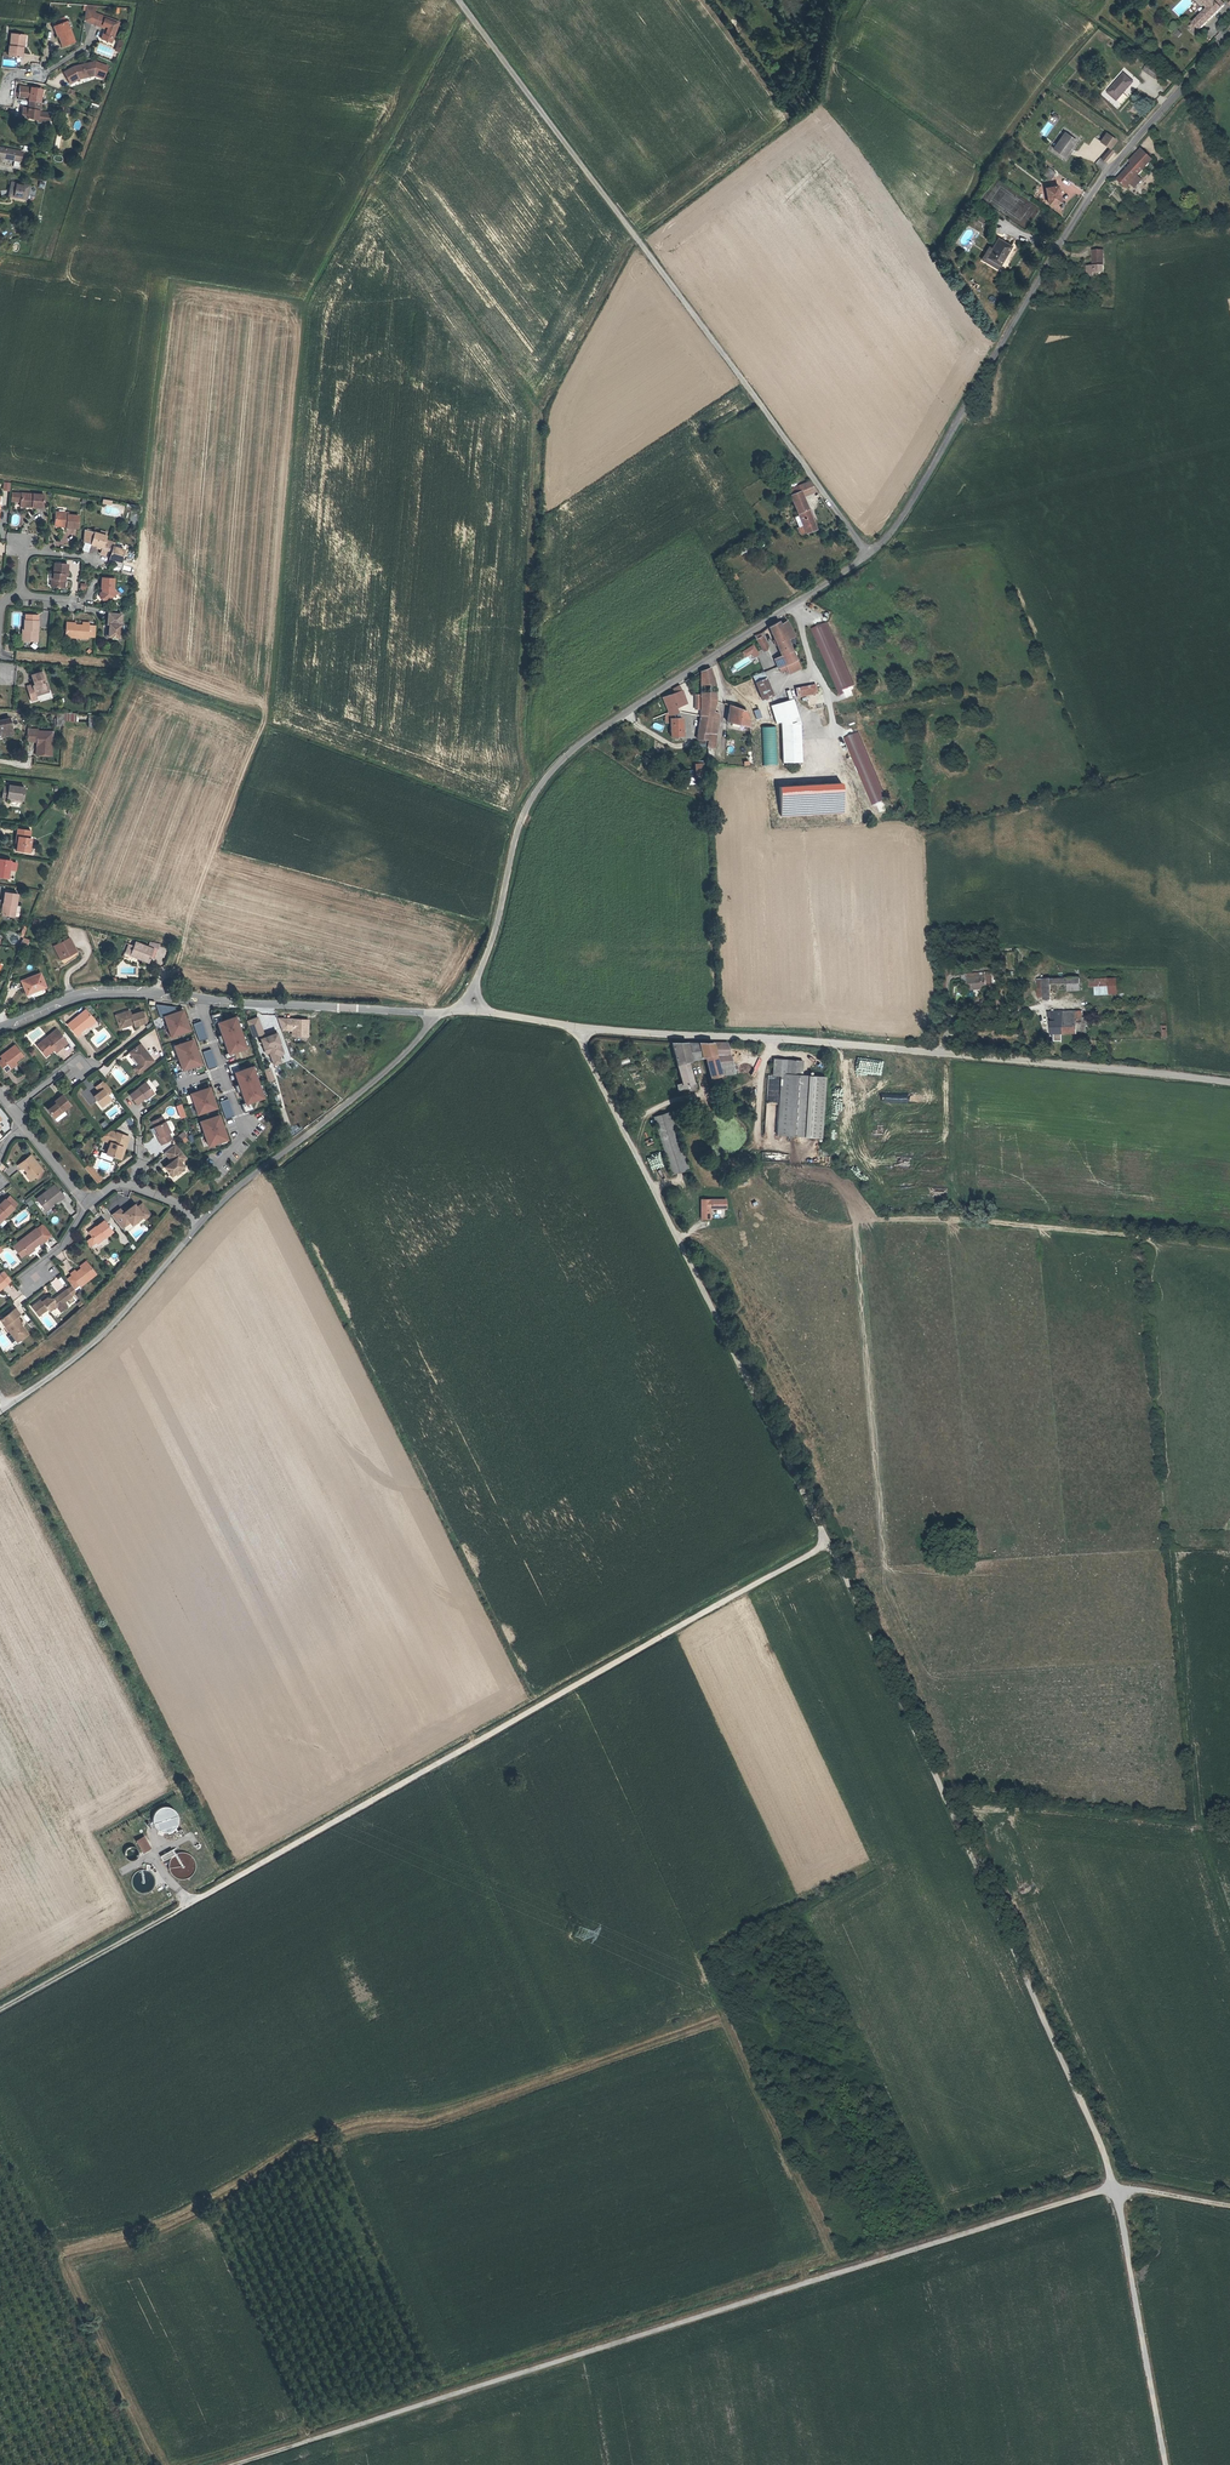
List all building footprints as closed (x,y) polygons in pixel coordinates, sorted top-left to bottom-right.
[(1191,1),(1205,14),(1192,29),(1188,33),(1196,39),(1199,36),(1222,10),(1215,3),(1212,6),(1205,0),(1191,0),(1191,1)] [(112,43),(119,21),(95,12),(98,7),(87,6),(85,22),(105,28),(101,39),(112,43)] [(75,42),(67,21),(53,27),(62,48),(75,42)] [(1180,38),(1183,34),(1178,30),(1174,34),(1180,38)] [(25,45),(26,35),(10,33),(8,56),(22,57),(23,45),(25,45)] [(104,80),(109,66),(95,62),(73,67),(63,72),(70,85),(79,80),(95,76),(104,80)] [(1149,65),(1144,72),(1155,80),(1160,73),(1149,65)] [(1124,73),(1109,92),(1117,99),(1133,80),(1124,73)] [(41,103),(44,90),(31,88),(19,86),(18,98),(28,98),(28,101),(27,108),(23,108),(22,117),(49,124),(50,113),(42,112),(41,103)] [(1069,136),(1059,151),(1069,159),(1080,144),(1069,136)] [(22,152),(0,148),(0,161),(1,157),(3,157),(3,158),(14,160),(20,162),(21,162),(22,152)] [(1111,149),(1104,158),(1107,161),(1114,152),(1111,149)] [(1118,180),(1119,180),(1122,183),(1127,188),(1131,183),(1135,187),(1142,180),(1138,176),(1152,159),(1140,149),(1130,161),(1132,163),(1118,180)] [(1041,177),(1048,182),(1054,172),(1048,167),(1041,177)] [(26,199),(29,186),(11,182),(9,196),(26,199)] [(1056,186),(1044,190),(1049,205),(1061,202),(1056,186)] [(977,214),(973,222),(979,225),(983,218),(977,214)] [(999,239),(988,259),(1001,266),(1012,247),(999,239)] [(1093,250),(1093,266),(1088,273),(1095,278),(1100,272),(1102,272),(1102,250),(1093,250)] [(10,491),(11,483),(4,482),(3,491),(10,491)] [(790,496),(800,491),(798,487),(788,492),(790,496)] [(819,530),(800,491),(790,496),(805,529),(800,531),(803,538),(819,530)] [(20,507),(43,508),(43,494),(12,492),(11,502),(20,503),(20,507)] [(77,529),(79,515),(67,514),(67,513),(56,512),(54,527),(77,529)] [(106,535),(84,529),(83,542),(96,546),(96,548),(100,549),(100,548),(101,548),(99,554),(105,556),(109,541),(105,540),(106,535)] [(115,542),(109,541),(105,556),(109,557),(108,559),(121,563),(125,549),(114,545),(115,542)] [(67,575),(68,564),(58,563),(55,563),(54,563),(52,578),(51,578),(51,587),(65,588),(66,580),(65,580),(65,575),(67,575)] [(118,593),(115,589),(116,578),(101,577),(100,590),(102,590),(101,591),(100,593),(100,597),(102,599),(106,600),(107,598),(109,597),(111,598),(113,598),(118,593)] [(120,638),(122,613),(107,612),(106,623),(109,624),(108,637),(120,638)] [(38,629),(39,615),(25,614),(24,630),(22,630),(21,641),(39,642),(40,630),(38,629)] [(823,616),(850,682),(852,681),(825,615),(823,616)] [(842,689),(841,686),(850,682),(823,616),(810,622),(839,691),(842,689)] [(768,625),(782,658),(794,652),(786,633),(781,622),(779,618),(768,625)] [(788,620),(787,618),(781,622),(786,633),(792,629),(788,620)] [(89,625),(90,622),(82,621),(82,624),(76,624),(76,622),(66,621),(65,634),(70,636),(71,639),(89,640),(89,638),(95,638),(96,625),(89,625)] [(754,634),(762,647),(767,643),(760,630),(754,634)] [(752,654),(754,658),(760,655),(754,644),(741,651),(745,658),(752,654)] [(779,669),(786,666),(798,660),(794,652),(782,658),(775,661),(779,669)] [(801,666),(798,660),(786,666),(788,670),(789,672),(801,666)] [(700,668),(701,675),(711,671),(708,663),(700,668)] [(716,681),(711,671),(701,675),(701,699),(715,700),(716,681)] [(49,691),(46,682),(45,682),(41,672),(31,676),(34,686),(33,686),(33,685),(27,687),(31,701),(37,699),(36,695),(49,691)] [(764,674),(752,677),(760,702),(771,698),(764,674)] [(796,687),(797,697),(818,694),(817,684),(796,687)] [(666,710),(668,709),(675,707),(681,704),(678,696),(682,694),(680,687),(674,689),(673,685),(668,688),(669,693),(661,696),(666,710)] [(715,711),(715,700),(701,699),(700,714),(712,716),(714,716),(712,733),(718,733),(720,716),(720,712),(715,711)] [(748,701),(736,701),(737,709),(726,709),(727,717),(732,718),(732,721),(740,721),(740,718),(750,718),(748,701)] [(776,725),(777,727),(797,728),(790,703),(767,707),(771,726),(776,725)] [(677,713),(675,707),(668,709),(670,716),(677,713)] [(756,719),(763,717),(760,708),(754,710),(756,719)] [(64,726),(64,714),(57,713),(56,725),(64,726)] [(700,714),(698,726),(710,727),(712,716),(700,714)] [(96,727),(96,716),(89,715),(88,727),(96,727)] [(682,716),(670,718),(671,721),(671,724),(673,735),(685,733),(682,716)] [(10,719),(0,721),(0,735),(3,734),(3,735),(13,733),(10,719)] [(796,765),(797,728),(777,727),(776,765),(783,765),(796,765)] [(52,748),(53,732),(38,731),(38,729),(27,729),(27,741),(37,742),(37,744),(38,744),(38,747),(36,747),(36,755),(47,755),(47,748),(52,748)] [(841,734),(869,802),(882,797),(854,729),(841,734)] [(709,739),(710,732),(698,731),(697,737),(709,739)] [(705,763),(694,763),(695,777),(706,777),(705,763)] [(780,786),(781,817),(845,814),(844,783),(780,786)] [(25,787),(9,785),(8,787),(4,786),(2,799),(7,800),(7,798),(23,800),(25,787)] [(30,830),(18,829),(16,837),(19,838),(18,841),(16,850),(27,851),(27,846),(29,847),(30,839),(29,839),(30,830)] [(0,859),(0,877),(8,878),(9,869),(10,867),(16,868),(16,863),(10,862),(10,861),(6,860),(0,859)] [(17,895),(5,893),(3,904),(5,904),(4,915),(14,916),(15,912),(16,906),(17,895)] [(27,946),(29,940),(23,937),(21,944),(27,946)] [(60,959),(76,951),(69,938),(54,946),(60,959)] [(150,958),(153,949),(135,942),(134,946),(129,944),(128,947),(133,949),(130,955),(148,962),(150,958)] [(988,982),(988,973),(985,973),(985,968),(966,968),(966,974),(966,984),(971,984),(971,983),(984,983),(984,982),(988,982)] [(45,987),(40,974),(21,981),(24,987),(26,986),(29,993),(45,987)] [(1036,995),(1042,995),(1042,998),(1049,998),(1049,983),(1079,981),(1078,975),(1035,978),(1036,995)] [(1095,987),(1095,996),(1121,994),(1120,977),(1089,979),(1090,988),(1095,987)] [(964,984),(955,982),(953,992),(962,993),(964,984)] [(1107,1005),(1107,996),(1090,996),(1089,1005),(1107,1005)] [(1169,1037),(1166,1004),(1160,1004),(1162,1037),(1169,1037)] [(1090,1015),(1081,1015),(1081,1009),(1050,1010),(1051,1032),(1081,1032),(1081,1022),(1090,1022),(1090,1015)] [(86,1010),(68,1025),(77,1036),(81,1033),(80,1032),(87,1027),(94,1020),(86,1010)] [(184,1010),(164,1016),(171,1038),(190,1032),(184,1010)] [(115,1015),(118,1023),(119,1022),(118,1018),(124,1016),(124,1014),(130,1012),(129,1011),(118,1014),(115,1015)] [(120,1028),(133,1024),(134,1027),(135,1027),(145,1023),(145,1022),(142,1013),(141,1012),(131,1015),(130,1012),(124,1014),(124,1016),(118,1018),(119,1022),(118,1023),(120,1028)] [(246,1020),(252,1036),(258,1034),(262,1046),(264,1045),(266,1051),(268,1051),(270,1057),(272,1058),(276,1056),(277,1054),(282,1052),(274,1030),(266,1032),(267,1036),(264,1037),(263,1034),(257,1017),(246,1020)] [(237,1018),(217,1024),(227,1056),(247,1050),(237,1018)] [(294,1019),(278,1018),(282,1029),(292,1030),(292,1032),(296,1035),(305,1036),(308,1034),(309,1020),(296,1019),(296,1021),(294,1021),(294,1019)] [(198,1041),(207,1038),(202,1021),(193,1024),(198,1041)] [(56,1030),(37,1046),(44,1054),(52,1048),(54,1050),(56,1052),(62,1047),(60,1045),(66,1041),(56,1030)] [(195,1041),(175,1047),(182,1069),(201,1063),(195,1041)] [(702,1042),(702,1043),(704,1052),(705,1057),(709,1056),(714,1079),(723,1077),(722,1074),(735,1071),(728,1042),(702,1042)] [(690,1058),(689,1053),(687,1043),(672,1043),(676,1061),(689,1060),(689,1059),(690,1058)] [(702,1043),(687,1043),(689,1053),(704,1052),(702,1043)] [(142,1070),(153,1061),(140,1044),(131,1051),(137,1059),(135,1060),(142,1070)] [(3,1059),(0,1061),(0,1065),(6,1072),(11,1069),(9,1066),(15,1062),(23,1056),(15,1045),(1,1056),(3,1059)] [(54,1050),(52,1048),(44,1054),(46,1056),(54,1050)] [(203,1052),(208,1069),(217,1066),(211,1049),(203,1052)] [(132,1066),(136,1063),(128,1053),(124,1056),(132,1066)] [(272,1058),(270,1057),(272,1064),(279,1062),(277,1054),(276,1056),(272,1058)] [(767,1071),(761,1133),(801,1136),(807,1074),(800,1074),(802,1060),(773,1057),(771,1071),(767,1071)] [(678,1091),(691,1088),(690,1082),(694,1081),(689,1060),(676,1061),(681,1082),(676,1083),(678,1091)] [(255,1066),(235,1073),(246,1105),(265,1098),(255,1066)] [(172,1074),(175,1082),(186,1078),(183,1070),(172,1074)] [(272,1078),(269,1070),(264,1071),(267,1080),(272,1078)] [(824,1076),(807,1074),(801,1136),(818,1138),(824,1076)] [(80,1083),(85,1090),(91,1085),(87,1079),(80,1083)] [(112,1091),(104,1080),(96,1086),(100,1091),(99,1092),(94,1096),(100,1105),(109,1098),(107,1094),(112,1091)] [(695,1081),(694,1081),(690,1082),(691,1088),(692,1091),(701,1089),(700,1084),(696,1085),(695,1081)] [(145,1098),(152,1092),(145,1082),(129,1095),(136,1104),(145,1098)] [(210,1088),(190,1094),(197,1116),(217,1110),(210,1088)] [(53,1103),(46,1108),(54,1118),(64,1111),(70,1105),(62,1095),(53,1103)] [(102,1107),(111,1100),(109,1098),(100,1105),(102,1107)] [(225,1119),(234,1116),(228,1099),(219,1102),(225,1119)] [(118,1102),(105,1113),(110,1120),(123,1110),(118,1102)] [(175,1106),(180,1119),(186,1116),(182,1104),(175,1106)] [(57,1122),(66,1114),(64,1111),(54,1118),(57,1122)] [(653,1117),(672,1174),(689,1169),(670,1111),(653,1117)] [(130,1117),(125,1120),(129,1127),(134,1124),(130,1117)] [(158,1138),(161,1145),(172,1139),(168,1133),(170,1132),(165,1122),(162,1117),(152,1122),(158,1133),(160,1137),(158,1138)] [(220,1117),(201,1123),(207,1145),(227,1139),(220,1117)] [(168,1121),(165,1122),(170,1132),(173,1130),(174,1129),(174,1127),(171,1122),(170,1121),(168,1121)] [(184,1131),(176,1137),(179,1141),(187,1135),(184,1131)] [(113,1156),(118,1158),(122,1147),(125,1148),(129,1137),(117,1132),(115,1138),(113,1137),(106,1154),(113,1156)] [(178,1149),(175,1145),(165,1153),(170,1160),(172,1162),(169,1164),(165,1168),(171,1176),(175,1173),(176,1175),(181,1171),(180,1170),(184,1167),(181,1163),(186,1159),(178,1149)] [(762,1152),(761,1161),(776,1161),(776,1152),(762,1152)] [(31,1155),(18,1165),(22,1169),(23,1168),(28,1173),(32,1179),(35,1177),(41,1172),(43,1171),(31,1155)] [(85,1167),(96,1184),(102,1180),(91,1163),(85,1167)] [(901,1185),(902,1196),(931,1195),(930,1184),(901,1185)] [(60,1200),(64,1197),(54,1185),(36,1199),(45,1209),(52,1204),(58,1199),(60,1200)] [(14,1209),(13,1208),(17,1204),(9,1196),(5,1200),(0,1204),(0,1222),(14,1209)] [(727,1209),(727,1199),(700,1199),(701,1220),(712,1220),(712,1210),(727,1209)] [(111,1216),(121,1228),(130,1222),(132,1225),(143,1216),(148,1212),(142,1204),(137,1208),(135,1206),(131,1209),(130,1208),(123,1213),(120,1209),(111,1216)] [(105,1237),(113,1231),(104,1220),(97,1226),(97,1227),(96,1229),(95,1228),(89,1233),(92,1236),(92,1237),(96,1242),(104,1235),(105,1237)] [(42,1244),(46,1241),(45,1240),(51,1236),(42,1225),(37,1229),(36,1228),(18,1242),(19,1243),(23,1248),(18,1252),(22,1257),(27,1253),(33,1248),(41,1242),(42,1244)] [(92,1237),(92,1236),(85,1241),(90,1247),(96,1242),(92,1237)] [(18,1252),(23,1248),(19,1243),(14,1247),(18,1252)] [(80,1286),(96,1274),(87,1263),(82,1268),(76,1272),(75,1270),(71,1274),(72,1275),(79,1285),(80,1286)] [(4,1271),(0,1274),(0,1289),(11,1280),(4,1271)] [(79,1285),(72,1275),(67,1280),(74,1289),(79,1285)] [(57,1291),(63,1286),(56,1277),(50,1282),(57,1291)] [(41,1299),(32,1306),(39,1316),(48,1309),(49,1310),(53,1306),(57,1307),(60,1305),(63,1310),(67,1306),(64,1302),(72,1296),(71,1296),(76,1292),(75,1291),(71,1286),(67,1290),(66,1289),(54,1299),(46,1298),(42,1301),(41,1299)] [(19,1326),(21,1325),(21,1324),(18,1321),(19,1320),(16,1316),(19,1314),(15,1308),(0,1319),(16,1339),(20,1336),(21,1338),(27,1334),(23,1328),(21,1328),(19,1326)] [(155,1831),(176,1830),(175,1808),(154,1809),(155,1831)] [(135,1841),(143,1853),(152,1848),(144,1836),(135,1841)] [(163,1861),(175,1855),(173,1849),(160,1856),(163,1861)]
